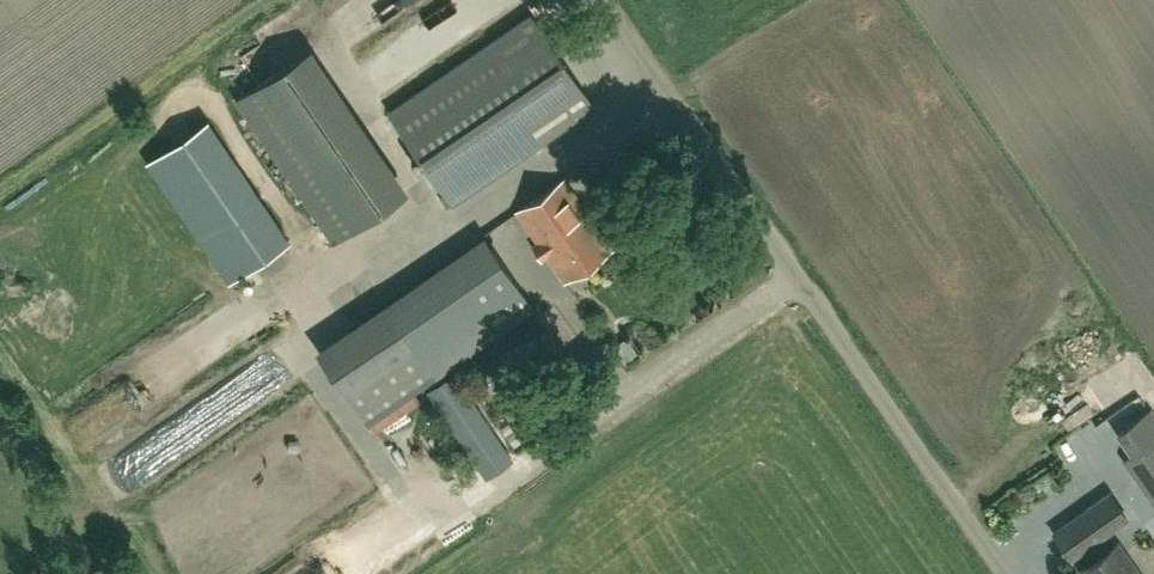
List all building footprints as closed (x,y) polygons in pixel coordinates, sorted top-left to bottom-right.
[(593,105),(531,15),(390,110),(453,201),(593,105)] [(296,59),(239,98),(335,238),(392,199),(296,59)] [(242,271),(289,239),(208,120),(160,152),(242,271)] [(563,179),(540,194),(518,209),(565,279),(610,248),(563,179)] [(535,306),(499,254),(330,370),(366,422),(535,306)] [(516,372),(560,352),(549,328),(505,349),(516,372)] [(626,337),(614,345),(624,361),(636,353),(626,337)] [(512,458),(452,370),(424,389),(483,477),(512,458)] [(1134,407),(1102,429),(1153,502),(1153,436),(1134,407)] [(1054,532),(1071,557),(1081,550),(1090,562),(1079,569),(1083,573),(1138,573),(1117,543),(1108,550),(1099,537),(1127,518),(1109,493),(1054,532)]
